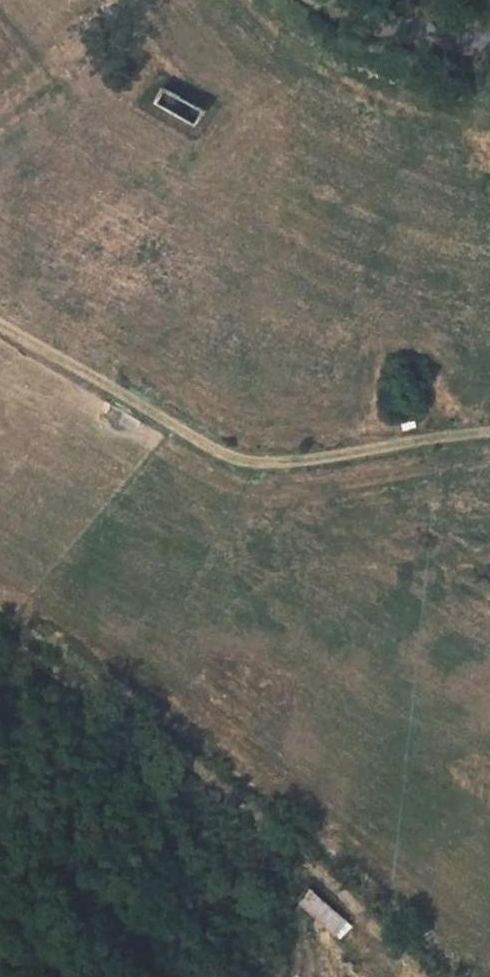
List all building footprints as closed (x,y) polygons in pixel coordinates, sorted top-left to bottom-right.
[(201,109),(161,87),(153,101),(192,124),(201,109)] [(334,936),(346,918),(305,891),(293,909),(334,936)]
